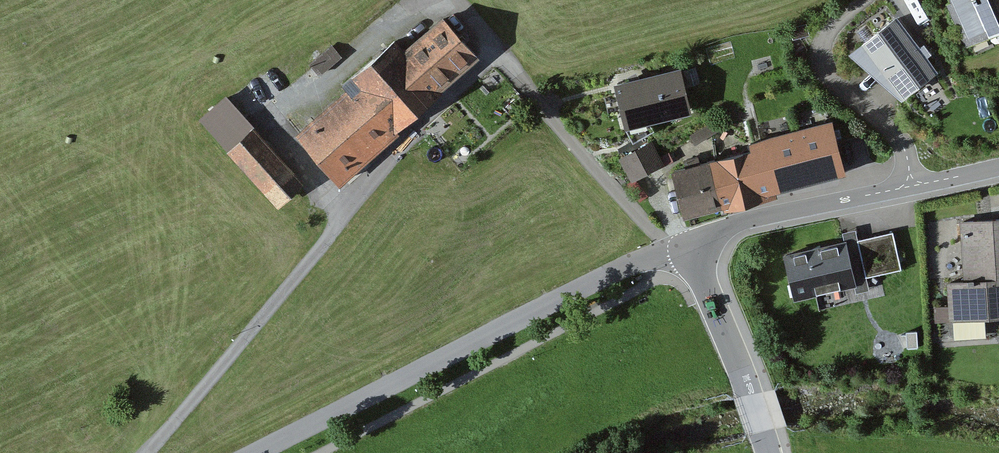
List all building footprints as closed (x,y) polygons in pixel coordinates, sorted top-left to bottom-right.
[(974,52),(998,41),(998,0),(950,0),(974,52)] [(480,54),(442,13),(404,48),(391,34),(338,83),(343,89),(297,132),(343,181),(480,54)] [(946,76),(904,20),(867,48),(913,101),(946,76)] [(698,114),(686,68),(619,85),(631,131),(698,114)] [(747,149),(671,169),(685,222),(780,198),(778,190),(851,171),(837,116),(745,139),(747,149)] [(250,123),(225,145),(277,203),(302,180),(250,123)] [(653,143),(624,161),(638,184),(667,167),(653,143)] [(959,219),(964,319),(998,317),(998,217),(959,219)] [(894,230),(858,238),(866,275),(902,267),(894,230)] [(843,239),(783,253),(793,298),(854,284),(843,239)]
